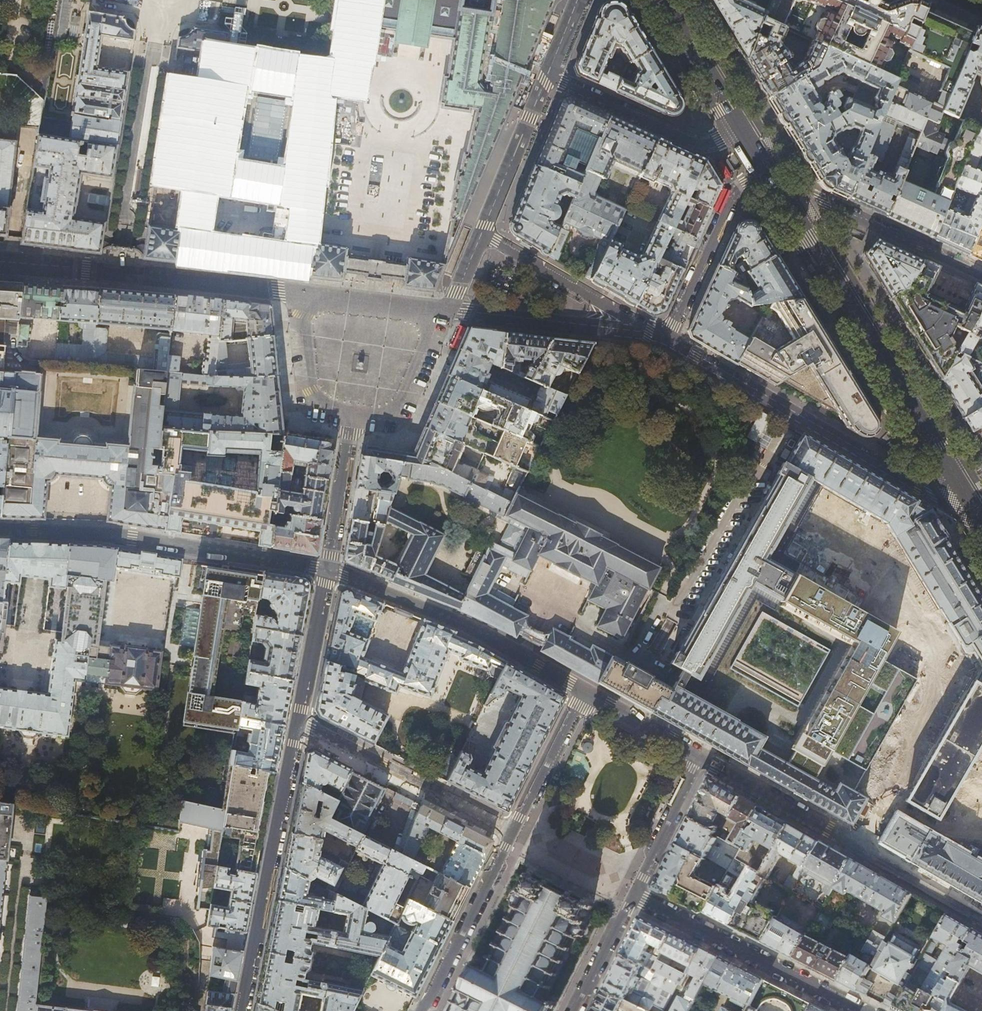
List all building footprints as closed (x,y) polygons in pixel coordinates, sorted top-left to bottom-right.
[(64,43),(65,36),(69,37),(75,0),(59,0),(53,41),(64,43)] [(339,1),(338,1),(337,1),(334,14),(332,28),(333,28),(333,29),(334,29),(334,30),(335,30),(331,62),(325,68),(292,63),(292,62),(263,57),(263,58),(227,53),(229,38),(195,33),(195,35),(192,34),(190,38),(188,40),(187,41),(185,42),(182,42),(178,42),(177,53),(178,53),(178,52),(209,58),(203,89),(173,85),(173,84),(172,84),(155,183),(156,184),(185,188),(182,208),(178,231),(150,227),(148,227),(143,258),(144,258),(144,259),(176,262),(181,262),(308,277),(340,281),(340,280),(342,280),(342,277),(343,274),(344,274),(344,272),(364,275),(364,276),(365,276),(364,279),(368,280),(368,277),(369,277),(369,276),(373,276),(378,277),(377,278),(378,278),(377,281),(381,282),(382,278),(402,281),(402,282),(403,282),(403,287),(404,287),(404,288),(412,289),(434,292),(445,264),(444,264),(461,223),(502,125),(511,105),(515,94),(520,81),(533,52),(554,0),(339,0),(339,1)] [(720,20),(746,62),(758,31),(755,33),(753,29),(754,27),(759,29),(760,25),(763,18),(766,12),(740,0),(708,0),(720,20)] [(766,12),(763,18),(770,22),(779,0),(770,0),(766,12)] [(770,22),(783,27),(795,1),(798,2),(801,1),(801,0),(779,0),(770,22)] [(821,7),(823,4),(836,11),(834,15),(828,12),(825,13),(822,20),(821,20),(818,21),(814,28),(816,31),(817,32),(812,41),(825,47),(867,67),(878,71),(883,61),(884,62),(887,60),(890,53),(890,50),(888,50),(891,43),(890,40),(884,38),(886,33),(900,40),(899,42),(909,47),(917,28),(908,24),(910,19),(919,23),(927,4),(920,0),(901,0),(884,5),(883,5),(881,4),(871,0),(806,0),(821,7)] [(630,64),(633,62),(651,51),(642,36),(630,16),(628,16),(626,12),(624,8),(622,6),(618,4),(615,3),(611,3),(607,4),(605,5),(602,7),(600,10),(599,11),(598,15),(598,19),(595,19),(586,40),(575,68),(577,75),(589,81),(614,92),(619,82),(600,74),(614,45),(617,46),(619,46),(630,64)] [(952,15),(927,4),(919,23),(917,28),(909,47),(908,51),(947,69),(938,90),(941,92),(935,104),(894,85),(887,101),(926,119),(936,123),(936,122),(941,112),(966,51),(969,43),(977,26),(952,15)] [(126,18),(135,20),(136,12),(127,10),(126,18)] [(68,139),(117,147),(128,77),(96,72),(101,40),(134,45),(135,35),(133,34),(131,33),(127,30),(126,27),(125,24),(123,23),(123,21),(87,17),(68,139)] [(783,27),(770,22),(763,18),(760,25),(769,29),(764,40),(760,39),(762,34),(762,33),(758,31),(746,62),(760,85),(768,98),(816,68),(825,47),(812,41),(803,61),(790,69),(785,61),(790,58),(783,46),(782,47),(779,43),(786,29),(783,27)] [(977,26),(969,43),(976,46),(974,51),(969,53),(966,51),(941,112),(956,118),(970,85),(970,83),(974,73),(980,76),(980,82),(981,89),(981,29),(977,26)] [(867,67),(825,47),(816,68),(768,98),(780,118),(795,143),(837,116),(833,109),(837,107),(837,104),(835,100),(839,97),(840,95),(837,94),(835,91),(832,91),(825,95),(825,97),(827,101),(825,102),(824,104),(821,107),(819,105),(817,105),(818,103),(817,103),(817,101),(817,100),(816,98),(815,97),(816,96),(814,96),(811,90),(813,90),(819,86),(821,83),(821,80),(825,81),(834,75),(835,76),(841,72),(841,74),(849,77),(847,82),(853,85),(856,80),(860,82),(867,67)] [(651,51),(633,62),(639,72),(638,73),(636,76),(634,78),(631,77),(629,81),(632,83),(631,85),(620,80),(619,82),(614,92),(662,114),(663,113),(667,115),(669,116),(672,116),(674,115),(678,114),(680,111),(680,110),(681,108),(681,105),(681,102),(680,99),(677,96),(679,96),(653,54),(651,51)] [(795,143),(809,166),(818,181),(818,182),(829,191),(830,191),(833,193),(847,199),(887,101),(894,85),(896,80),(878,71),(867,67),(860,82),(877,90),(873,100),(875,101),(873,108),(852,99),(847,110),(837,116),(795,143)] [(599,139),(609,117),(589,107),(568,98),(560,100),(548,132),(534,166),(559,177),(563,179),(579,185),(583,175),(576,172),(577,169),(572,166),(571,167),(565,165),(565,167),(561,165),(562,163),(564,163),(566,158),(564,157),(565,155),(567,156),(574,138),(572,138),(576,129),(585,132),(584,135),(587,137),(588,134),(599,139)] [(886,217),(900,181),(915,146),(919,135),(910,131),(891,178),(870,169),(874,160),(881,162),(881,161),(880,160),(896,121),(921,131),(926,119),(887,101),(847,199),(865,207),(886,217)] [(641,174),(657,139),(635,128),(609,117),(599,139),(585,171),(601,179),(605,178),(613,161),(641,174)] [(939,124),(936,122),(936,123),(926,119),(921,131),(919,135),(915,146),(929,152),(929,151),(936,154),(944,134),(937,131),(939,125),(940,125),(941,124),(939,123),(939,124)] [(932,195),(900,181),(886,217),(909,227),(932,238),(977,128),(962,121),(953,142),(948,144),(945,153),(947,158),(932,195)] [(977,128),(932,238),(950,246),(971,256),(981,261),(981,130),(977,128)] [(117,147),(68,139),(38,135),(33,168),(49,170),(47,180),(44,180),(41,202),(43,202),(42,212),(26,210),(22,239),(21,244),(70,250),(79,251),(99,254),(99,253),(100,253),(105,223),(73,218),(80,174),(112,179),(117,147)] [(6,236),(16,141),(0,139),(0,236),(6,236)] [(681,150),(657,139),(641,174),(639,177),(651,183),(652,181),(669,189),(670,192),(656,222),(672,230),(676,220),(681,211),(687,199),(689,195),(692,188),(705,161),(697,157),(681,150)] [(707,164),(705,161),(692,188),(696,190),(693,197),(689,195),(687,199),(710,209),(715,198),(721,186),(718,181),(709,167),(707,164)] [(721,180),(712,165),(709,167),(718,181),(721,180)] [(559,177),(534,166),(510,224),(514,235),(519,239),(548,256),(560,228),(551,224),(551,222),(553,221),(555,219),(556,217),(557,215),(558,213),(557,210),(556,208),(555,207),(560,196),(564,194),(573,198),(579,185),(563,179),(561,184),(556,182),(559,177)] [(570,226),(576,229),(577,231),(579,234),(588,238),(590,238),(591,238),(593,237),(594,237),(601,240),(609,243),(609,241),(624,210),(612,204),(611,203),(605,200),(604,201),(595,196),(593,193),(599,178),(585,171),(583,175),(579,185),(573,198),(562,222),(570,226)] [(703,226),(710,209),(687,199),(681,211),(684,212),(682,214),(684,215),(681,222),(676,220),(672,230),(696,240),(703,226)] [(734,230),(734,234),(732,234),(726,247),(717,266),(733,273),(740,276),(743,275),(747,272),(776,255),(765,237),(763,235),(762,232),(759,232),(759,228),(757,225),(755,223),(752,221),(750,220),(746,220),(742,221),(739,222),(737,224),(735,227),(734,230)] [(548,256),(557,261),(561,252),(560,251),(569,232),(568,231),(570,226),(562,222),(560,228),(548,256)] [(672,230),(656,222),(641,255),(636,258),(620,250),(621,247),(609,241),(609,243),(590,280),(612,293),(635,306),(648,278),(654,267),(657,259),(661,251),(663,248),(664,245),(669,236),(672,230)] [(672,230),(669,236),(671,237),(670,239),(672,240),(666,253),(661,251),(657,259),(682,270),(689,256),(696,240),(672,230)] [(780,252),(770,235),(765,237),(776,255),(780,252)] [(878,278),(890,298),(911,285),(922,260),(898,249),(876,239),(863,254),(878,278)] [(589,267),(584,276),(590,280),(609,243),(601,240),(593,257),(595,258),(590,267),(589,267)] [(776,255),(747,272),(757,290),(749,295),(752,305),(753,305),(768,303),(772,303),(774,299),(777,297),(781,298),(783,302),(803,299),(784,268),(776,255)] [(657,259),(654,267),(658,269),(655,278),(652,277),(650,280),(648,278),(635,306),(645,312),(652,316),(663,312),(671,295),(682,270),(657,259)] [(890,298),(911,333),(940,380),(957,352),(971,328),(981,308),(981,288),(975,284),(962,312),(925,295),(938,267),(922,260),(911,285),(890,298)] [(749,295),(743,275),(740,276),(733,273),(717,266),(708,287),(702,300),(688,331),(690,338),(708,348),(713,351),(736,365),(737,364),(749,339),(729,327),(730,323),(724,320),(722,320),(721,321),(722,319),(722,318),(720,315),(729,300),(732,300),(733,300),(734,299),(736,297),(749,305),(749,306),(751,306),(752,306),(753,305),(752,305),(749,295)] [(11,282),(0,282),(0,320),(7,321),(19,321),(23,283),(16,283),(11,282)] [(58,321),(61,286),(42,285),(23,283),(19,321),(19,323),(17,336),(16,345),(26,346),(27,342),(29,342),(29,341),(30,324),(26,323),(27,318),(58,321)] [(80,288),(61,286),(58,321),(84,323),(84,327),(83,328),(82,345),(56,344),(55,362),(85,365),(85,358),(92,358),(92,352),(93,347),(95,328),(95,324),(98,289),(80,288)] [(136,292),(98,289),(95,324),(167,330),(170,330),(174,296),(136,292)] [(200,299),(174,296),(170,330),(209,335),(218,336),(222,301),(200,299)] [(806,305),(803,299),(783,302),(772,303),(768,303),(749,337),(750,338),(749,339),(737,364),(774,385),(781,380),(787,383),(837,412),(846,427),(859,435),(862,436),(863,437),(864,437),(865,437),(867,437),(868,437),(870,436),(871,436),(873,435),(874,434),(875,433),(876,432),(877,430),(877,429),(878,427),(878,426),(878,424),(877,423),(877,421),(876,419),(826,337),(806,305)] [(247,304),(222,301),(218,336),(217,343),(224,342),(230,341),(232,321),(245,321),(246,340),(274,337),(272,321),(271,306),(248,304),(247,303),(247,304)] [(971,328),(980,333),(981,331),(981,308),(971,328)] [(17,336),(19,323),(6,322),(5,335),(17,336)] [(168,354),(170,330),(167,330),(167,334),(158,334),(156,335),(154,357),(105,353),(108,331),(105,329),(95,328),(93,347),(98,348),(98,352),(92,352),(92,358),(91,365),(136,369),(166,372),(167,358),(162,358),(162,353),(168,354)] [(462,339),(458,349),(490,364),(501,368),(505,333),(486,331),(468,329),(467,328),(462,339)] [(981,334),(980,333),(971,328),(957,352),(968,357),(978,338),(979,339),(981,334)] [(530,380),(552,338),(533,336),(528,335),(505,333),(501,368),(530,380)] [(217,343),(218,336),(209,335),(207,359),(204,359),(203,375),(214,376),(217,343)] [(276,357),(274,337),(246,340),(248,361),(245,361),(245,365),(226,367),(224,342),(217,343),(214,376),(244,378),(278,377),(276,357)] [(570,340),(552,338),(530,380),(535,383),(548,388),(559,365),(577,374),(593,343),(570,340)] [(136,369),(136,371),(135,371),(134,383),(135,384),(135,387),(133,387),(133,395),(132,395),(128,437),(128,446),(105,444),(104,447),(91,446),(91,444),(91,442),(89,439),(88,438),(86,436),(82,435),(79,435),(77,436),(75,437),(73,439),(72,440),(71,443),(71,445),(58,443),(58,440),(35,438),(40,375),(39,375),(39,374),(34,374),(34,373),(20,372),(20,373),(15,373),(14,373),(14,374),(2,373),(4,347),(0,346),(0,438),(2,439),(7,439),(7,445),(0,518),(1,518),(33,519),(44,519),(47,482),(49,482),(52,481),(55,478),(57,476),(102,480),(103,483),(105,485),(108,486),(110,487),(107,521),(118,523),(118,524),(137,527),(149,529),(149,528),(165,531),(172,475),(156,473),(160,426),(166,372),(136,369)] [(486,375),(490,364),(458,349),(452,363),(447,375),(553,422),(566,396),(548,388),(535,383),(531,394),(536,396),(532,405),(529,403),(530,400),(489,382),(487,386),(484,385),(488,376),(486,375)] [(957,352),(940,380),(950,397),(963,418),(981,406),(981,364),(968,357),(957,352)] [(167,355),(167,358),(166,372),(178,373),(180,356),(167,355)] [(364,360),(357,359),(356,368),(363,369),(364,360)] [(214,376),(203,375),(178,373),(166,372),(160,426),(270,434),(283,435),(283,434),(282,414),(279,392),(278,377),(244,378),(214,376)] [(440,390),(435,401),(472,417),(476,409),(483,412),(494,410),(494,409),(498,410),(497,415),(493,426),(531,443),(533,437),(529,431),(533,423),(548,430),(553,422),(447,375),(440,390)] [(472,417),(435,401),(432,409),(427,421),(424,428),(463,444),(484,453),(527,472),(540,446),(531,443),(493,426),(472,417)] [(963,418),(971,432),(981,425),(981,406),(963,418)] [(752,431),(760,436),(769,421),(761,416),(752,431)] [(765,433),(772,436),(776,429),(775,429),(769,425),(765,433)] [(281,451),(268,451),(270,434),(160,426),(156,473),(172,475),(165,531),(178,533),(180,519),(261,531),(258,546),(269,549),(272,525),(274,518),(274,512),(278,471),(281,451)] [(463,444),(424,428),(416,446),(413,454),(390,450),(378,449),(378,448),(366,446),(365,451),(364,457),(403,463),(409,464),(437,468),(438,467),(511,503),(518,489),(520,485),(527,472),(484,453),(477,470),(464,464),(462,464),(461,465),(458,464),(458,462),(458,461),(457,459),(463,444)] [(307,438),(283,434),(283,435),(270,434),(268,451),(281,451),(278,471),(290,473),(290,474),(291,474),(292,461),(306,463),(306,468),(296,467),(295,475),(328,480),(322,518),(323,520),(330,466),(330,465),(332,451),(329,450),(330,446),(331,440),(318,438),(318,439),(307,438)] [(786,463),(811,479),(886,523),(886,525),(893,536),(894,536),(938,608),(939,608),(965,649),(968,649),(970,650),(972,651),(973,652),(975,654),(974,654),(976,657),(981,666),(981,598),(931,513),(931,511),(930,510),(927,512),(915,505),(917,501),(914,500),(837,455),(830,451),(802,435),(790,457),(786,463)] [(393,494),(403,463),(364,457),(361,456),(358,473),(356,488),(393,494)] [(780,601),(794,575),(766,559),(811,479),(786,463),(784,462),(777,474),(778,475),(721,577),(678,653),(677,653),(670,664),(682,671),(688,675),(698,680),(748,590),(752,585),(780,601)] [(595,682),(610,655),(592,645),(589,650),(568,639),(569,637),(554,629),(553,629),(552,630),(549,632),(547,633),(543,634),(541,634),(535,631),(532,629),(529,627),(526,623),(526,622),(526,620),(526,617),(525,614),(510,607),(514,599),(497,591),(496,592),(489,588),(502,564),(503,565),(502,567),(506,569),(507,567),(507,568),(520,575),(525,577),(529,570),(530,571),(531,569),(534,571),(538,563),(535,561),(539,555),(552,562),(548,569),(576,583),(580,577),(595,584),(587,598),(586,600),(588,601),(589,601),(603,609),(594,626),(618,639),(646,590),(659,567),(660,564),(659,561),(658,560),(656,558),(649,555),(647,554),(644,554),(642,555),(641,556),(640,558),(617,547),(618,546),(600,537),(603,530),(576,516),(573,523),(557,515),(533,503),(534,501),(534,499),(533,496),(532,495),(518,489),(511,503),(438,467),(437,468),(409,464),(406,479),(431,483),(431,484),(439,487),(440,486),(496,514),(494,518),(502,522),(508,525),(500,540),(502,541),(499,546),(491,542),(484,555),(475,551),(464,574),(472,578),(469,585),(464,583),(462,589),(466,591),(464,595),(424,575),(444,535),(419,522),(418,523),(389,508),(385,522),(412,536),(396,568),(394,565),(382,560),(383,556),(382,555),(387,537),(381,536),(369,572),(380,576),(390,581),(389,583),(435,601),(454,609),(489,623),(515,638),(515,637),(516,635),(518,634),(521,635),(521,637),(529,641),(538,646),(539,645),(541,646),(542,647),(542,649),(541,651),(595,682)] [(291,474),(290,474),(290,473),(278,471),(274,512),(286,513),(287,507),(289,506),(294,507),(295,509),(296,511),(300,512),(303,511),(302,515),(322,518),(325,499),(328,480),(295,475),(291,474)] [(355,567),(369,572),(381,536),(385,522),(389,508),(393,494),(356,488),(353,504),(351,519),(349,534),(347,533),(346,542),(343,560),(345,562),(355,567)] [(292,514),(291,521),(288,521),(288,523),(287,525),(287,527),(272,525),(269,549),(288,551),(288,552),(293,553),(316,556),(317,555),(323,520),(322,518),(302,515),(292,514)] [(6,571),(10,543),(10,539),(0,539),(0,625),(6,571)] [(10,543),(6,571),(0,625),(0,652),(7,654),(8,654),(8,653),(9,653),(9,652),(9,651),(14,647),(17,648),(18,647),(18,646),(23,608),(23,607),(23,606),(22,606),(20,605),(18,605),(21,576),(50,580),(47,609),(44,608),(43,608),(42,608),(42,609),(41,609),(41,610),(36,649),(36,650),(37,650),(38,650),(40,651),(43,654),(43,657),(43,658),(44,659),(53,660),(48,695),(0,688),(0,727),(19,730),(19,732),(23,737),(33,738),(39,734),(39,732),(67,736),(68,731),(79,733),(85,682),(86,682),(86,689),(114,692),(121,701),(124,701),(138,703),(148,695),(149,695),(156,696),(162,652),(147,650),(147,648),(125,645),(125,648),(110,646),(110,648),(104,647),(114,568),(131,571),(131,567),(160,571),(159,575),(180,578),(182,562),(182,559),(151,554),(118,549),(98,546),(93,546),(69,545),(55,544),(22,543),(10,543)] [(258,602),(258,598),(263,575),(236,571),(198,565),(195,565),(191,594),(202,595),(182,726),(232,734),(233,729),(238,730),(240,718),(242,701),(212,697),(227,599),(245,602),(246,600),(258,602)] [(263,575),(258,598),(267,600),(272,608),(271,609),(273,611),(277,618),(277,620),(277,621),(276,622),(275,621),(274,620),(273,619),(256,616),(254,628),(301,636),(306,609),(310,589),(310,585),(308,582),(307,580),(306,579),(303,578),(302,577),(287,575),(263,571),(263,575)] [(794,575),(780,601),(800,613),(818,623),(843,638),(840,643),(851,650),(802,736),(790,757),(786,765),(814,780),(830,751),(882,658),(893,638),(896,640),(899,634),(795,575),(794,575)] [(497,681),(506,662),(493,655),(476,646),(454,636),(455,632),(424,620),(402,675),(395,672),(395,671),(394,671),(392,670),(372,661),(370,661),(369,660),(369,661),(362,658),(382,605),(368,598),(345,588),(339,592),(335,608),(334,614),(323,671),(323,672),(322,674),(318,694),(315,709),(315,710),(318,716),(336,725),(355,735),(372,744),(387,716),(359,702),(364,680),(396,694),(397,692),(396,692),(398,686),(430,697),(447,653),(448,652),(459,656),(459,657),(460,661),(486,671),(489,669),(488,672),(489,677),(497,681)] [(810,640),(761,614),(737,659),(734,665),(783,691),(786,685),(810,640)] [(900,617),(897,624),(908,629),(911,622),(900,617)] [(301,636),(254,628),(251,645),(257,646),(257,643),(264,644),(267,647),(264,662),(249,660),(247,673),(292,681),(296,659),(301,636)] [(621,696),(650,712),(658,697),(665,701),(671,689),(650,678),(651,677),(625,664),(626,663),(610,655),(595,682),(621,696)] [(882,658),(830,751),(866,772),(918,677),(882,658)] [(528,675),(506,662),(497,681),(485,705),(487,707),(489,703),(492,700),(496,698),(499,697),(502,696),(505,689),(521,697),(482,774),(467,766),(470,759),(468,754),(468,749),(468,747),(469,743),(470,741),(467,740),(447,781),(446,781),(474,796),(476,796),(506,811),(507,812),(507,811),(520,786),(535,756),(543,740),(553,721),(563,699),(565,696),(562,694),(535,679),(528,675)] [(976,679),(977,679),(975,682),(973,681),(904,801),(936,820),(944,806),(949,809),(958,794),(953,791),(981,741),(981,669),(976,679)] [(682,671),(674,685),(680,689),(685,681),(688,675),(682,671)] [(292,681),(247,673),(245,685),(258,688),(257,697),(243,695),(242,701),(240,718),(284,726),(288,703),(292,681)] [(680,689),(674,685),(671,689),(665,701),(658,697),(650,712),(654,715),(657,716),(768,778),(786,788),(848,823),(850,825),(865,799),(838,784),(834,792),(814,780),(786,765),(758,749),(763,738),(736,722),(736,721),(724,714),(680,689)] [(932,742),(950,705),(943,702),(925,739),(932,742)] [(284,726),(240,718),(238,730),(237,736),(243,737),(244,734),(250,735),(249,741),(248,744),(249,744),(247,753),(244,753),(244,752),(235,750),(233,765),(273,772),(275,773),(279,750),(284,726)] [(334,800),(350,769),(329,758),(313,750),(306,754),(304,764),(303,769),(300,783),(317,791),(319,787),(329,791),(326,796),(334,800)] [(273,772),(233,765),(232,765),(225,810),(225,811),(222,832),(221,837),(240,840),(235,870),(236,870),(255,873),(260,845),(264,821),(269,794),(273,772)] [(362,835),(386,787),(382,785),(382,787),(377,785),(378,783),(376,782),(375,784),(373,783),(358,775),(359,774),(357,772),(356,774),(354,773),(352,772),(353,770),(350,769),(334,800),(336,801),(327,818),(362,835)] [(750,801),(725,787),(709,778),(708,777),(697,800),(689,816),(711,829),(720,812),(741,824),(729,844),(732,842),(737,845),(759,807),(750,801)] [(317,791),(300,783),(294,811),(290,834),(319,839),(321,830),(357,847),(362,835),(327,818),(336,801),(334,800),(326,796),(317,791)] [(414,808),(416,803),(407,798),(404,804),(414,808)] [(11,820),(13,803),(0,801),(0,922),(11,820)] [(180,823),(222,832),(225,811),(225,810),(183,802),(180,820),(180,823)] [(414,808),(409,818),(399,847),(396,846),(394,851),(402,854),(414,820),(421,805),(416,803),(414,808)] [(433,835),(435,831),(456,842),(441,874),(468,888),(479,867),(483,858),(492,841),(491,841),(454,822),(421,805),(414,820),(402,854),(402,855),(419,864),(421,859),(414,856),(426,832),(433,835)] [(969,805),(958,824),(981,838),(981,812),(969,805)] [(775,815),(759,807),(737,845),(741,848),(735,859),(761,874),(763,870),(753,865),(754,863),(750,852),(749,852),(756,840),(767,846),(766,848),(770,851),(767,856),(771,858),(790,824),(775,815)] [(860,816),(865,819),(868,813),(863,810),(860,816)] [(928,832),(928,833),(896,815),(881,842),(909,859),(955,885),(981,901),(981,863),(928,832)] [(714,831),(711,829),(689,816),(682,830),(675,844),(694,853),(705,859),(706,857),(716,839),(715,838),(717,836),(715,834),(714,831)] [(165,817),(163,829),(179,831),(180,823),(180,820),(165,817)] [(805,833),(790,824),(771,858),(763,870),(761,874),(761,875),(767,878),(780,856),(781,853),(800,864),(793,877),(790,875),(783,887),(791,892),(792,892),(820,842),(805,833)] [(316,857),(318,849),(317,849),(319,839),(290,834),(286,853),(283,868),(309,881),(314,877),(328,884),(326,889),(329,891),(334,893),(338,887),(349,864),(340,860),(337,866),(321,858),(316,857)] [(419,876),(424,866),(419,864),(402,855),(402,854),(394,851),(362,835),(357,847),(355,851),(382,864),(366,898),(339,884),(338,887),(334,893),(335,894),(367,910),(395,924),(396,924),(399,918),(404,908),(394,903),(407,876),(409,877),(410,876),(417,879),(419,876)] [(717,837),(716,839),(706,857),(705,859),(694,853),(672,897),(686,904),(704,913),(719,888),(713,885),(712,886),(697,878),(699,874),(697,873),(706,857),(728,870),(735,859),(741,848),(737,845),(732,842),(729,844),(724,841),(720,839),(717,837)] [(836,850),(820,842),(792,892),(796,895),(811,870),(831,882),(825,892),(820,897),(814,905),(822,910),(851,859),(836,850)] [(672,897),(694,853),(675,844),(671,853),(655,884),(654,887),(664,892),(672,897)] [(761,874),(735,859),(728,870),(728,871),(745,881),(743,884),(742,884),(735,898),(736,898),(733,902),(720,894),(723,889),(719,887),(719,888),(704,913),(716,919),(731,927),(761,875),(761,874)] [(868,869),(851,859),(822,910),(820,913),(831,919),(848,891),(884,911),(881,914),(896,923),(913,895),(880,876),(868,869)] [(441,874),(424,866),(419,876),(434,883),(422,906),(452,921),(460,904),(468,888),(441,874)] [(255,873),(236,870),(235,874),(228,873),(229,869),(217,867),(213,888),(230,891),(229,899),(251,903),(253,889),(256,874),(255,873)] [(306,895),(309,881),(283,868),(279,885),(276,901),(318,909),(332,912),(335,894),(334,893),(329,891),(327,900),(322,899),(322,898),(310,895),(310,896),(306,895)] [(585,928),(583,928),(582,924),(583,924),(584,925),(585,922),(584,921),(582,920),(581,920),(582,917),(583,917),(586,917),(587,914),(587,911),(585,911),(586,909),(587,909),(590,910),(591,911),(593,907),(592,906),(589,905),(590,904),(589,903),(590,901),(590,900),(587,898),(576,892),(572,890),(552,880),(548,878),(537,873),(534,871),(533,872),(532,875),(531,874),(530,876),(528,875),(527,874),(525,877),(527,878),(528,879),(530,880),(528,882),(527,882),(524,882),(523,885),(524,888),(525,888),(524,891),(523,890),(520,889),(519,889),(517,892),(518,893),(514,895),(513,893),(512,895),(513,896),(511,900),(510,900),(510,902),(512,902),(513,906),(511,907),(512,908),(513,908),(517,910),(512,919),(507,917),(506,920),(510,922),(506,932),(501,930),(499,933),(504,935),(499,945),(495,942),(493,946),(498,948),(493,957),(488,955),(487,958),(490,960),(486,969),(482,967),(481,968),(475,965),(477,962),(474,961),(472,964),(470,962),(468,966),(471,967),(469,971),(468,970),(466,973),(468,973),(464,980),(463,980),(462,982),(463,983),(461,987),(458,985),(456,989),(459,991),(458,993),(454,1000),(452,999),(451,1002),(453,1003),(449,1010),(549,1010),(551,1008),(554,1009),(556,1006),(553,1005),(554,1002),(551,1000),(549,1003),(543,1000),(544,999),(540,997),(545,987),(549,989),(550,986),(546,984),(550,975),(555,977),(557,974),(552,971),(557,962),(561,964),(563,961),(559,958),(563,949),(568,951),(569,948),(565,946),(570,936),(574,938),(574,940),(576,939),(576,937),(580,936),(581,937),(583,936),(581,934),(583,931),(585,931),(585,928)] [(767,878),(761,875),(731,927),(743,933),(762,943),(777,917),(753,904),(767,878)] [(314,926),(318,909),(276,901),(271,929),(266,952),(310,961),(312,952),(311,950),(310,950),(311,943),(379,957),(389,936),(371,932),(373,931),(374,929),(374,927),(373,924),(372,923),(369,921),(367,921),(365,922),(367,910),(335,894),(332,912),(346,915),(342,932),(314,926)] [(36,1005),(46,910),(47,898),(31,896),(19,1010),(36,1010),(36,1005)] [(251,903),(229,899),(227,908),(211,905),(207,926),(214,927),(218,927),(218,924),(225,925),(225,928),(245,932),(248,919),(251,903)] [(404,908),(399,918),(400,918),(401,920),(401,922),(403,924),(405,925),(407,925),(410,926),(411,926),(413,925),(415,926),(410,935),(394,927),(393,929),(410,937),(411,935),(412,933),(439,946),(444,936),(445,936),(452,921),(422,906),(408,899),(404,908)] [(835,921),(831,919),(820,913),(816,920),(831,929),(835,921)] [(973,929),(960,922),(947,914),(917,965),(917,966),(932,974),(923,990),(921,989),(918,992),(906,985),(905,987),(899,997),(892,1009),(896,1010),(926,1010),(948,974),(973,929)] [(656,925),(655,925),(639,916),(630,935),(629,936),(620,954),(652,971),(672,933),(656,925)] [(795,928),(777,917),(762,943),(778,951),(793,959),(807,936),(814,923),(802,916),(795,928)] [(218,927),(214,927),(212,937),(226,939),(224,949),(242,952),(243,942),(245,932),(225,928),(218,927)] [(393,929),(389,936),(379,957),(371,973),(370,975),(414,997),(429,967),(439,946),(412,933),(411,935),(410,937),(393,929)] [(973,929),(948,974),(965,984),(975,966),(981,970),(981,934),(973,929)] [(860,935),(869,940),(881,948),(887,938),(874,931),(874,932),(860,935)] [(687,975),(669,966),(674,958),(691,967),(701,948),(686,940),(672,933),(652,971),(678,984),(682,986),(687,975)] [(888,936),(887,938),(881,948),(870,968),(905,987),(906,985),(917,966),(917,965),(913,963),(917,957),(916,956),(920,949),(895,935),(893,939),(888,936)] [(850,958),(807,936),(793,959),(814,969),(820,972),(837,981),(850,958)] [(854,951),(850,958),(837,981),(846,986),(857,991),(864,978),(870,968),(881,948),(869,940),(862,951),(867,953),(862,961),(859,959),(861,955),(854,951)] [(210,975),(236,980),(239,965),(242,952),(224,949),(213,947),(210,975)] [(719,957),(710,952),(701,948),(691,967),(688,973),(697,978),(692,987),(691,986),(688,993),(689,994),(688,995),(686,1000),(680,997),(673,1010),(690,1010),(704,985),(719,957)] [(310,961),(266,952),(261,975),(256,1003),(277,1010),(297,1010),(301,994),(304,995),(305,991),(292,989),(294,979),(307,981),(307,978),(304,977),(306,970),(307,971),(308,969),(310,961)] [(652,971),(620,954),(612,971),(603,989),(646,1010),(664,1010),(678,984),(652,971)] [(726,961),(719,957),(704,985),(719,992),(719,991),(734,965),(726,961)] [(749,1009),(764,980),(749,973),(734,965),(719,991),(734,998),(732,1001),(749,1009)] [(965,984),(948,974),(926,1010),(970,1010),(954,1003),(965,984)] [(307,978),(307,981),(305,991),(304,995),(321,999),(318,1010),(352,1010),(363,990),(307,978)] [(873,983),(864,978),(857,991),(866,995),(873,983)] [(764,980),(748,1010),(758,1010),(759,1009),(761,1006),(763,1004),(767,1002),(770,1000),(775,1000),(779,1000),(784,1003),(787,1005),(789,1007),(791,1010),(808,1010),(811,1004),(796,996),(774,985),(764,980)] [(208,987),(206,1005),(230,1008),(230,1007),(234,990),(208,987)] [(603,989),(593,1008),(592,1010),(646,1010),(603,989)] [(892,1009),(899,997),(890,992),(883,1004),(892,1009)]
